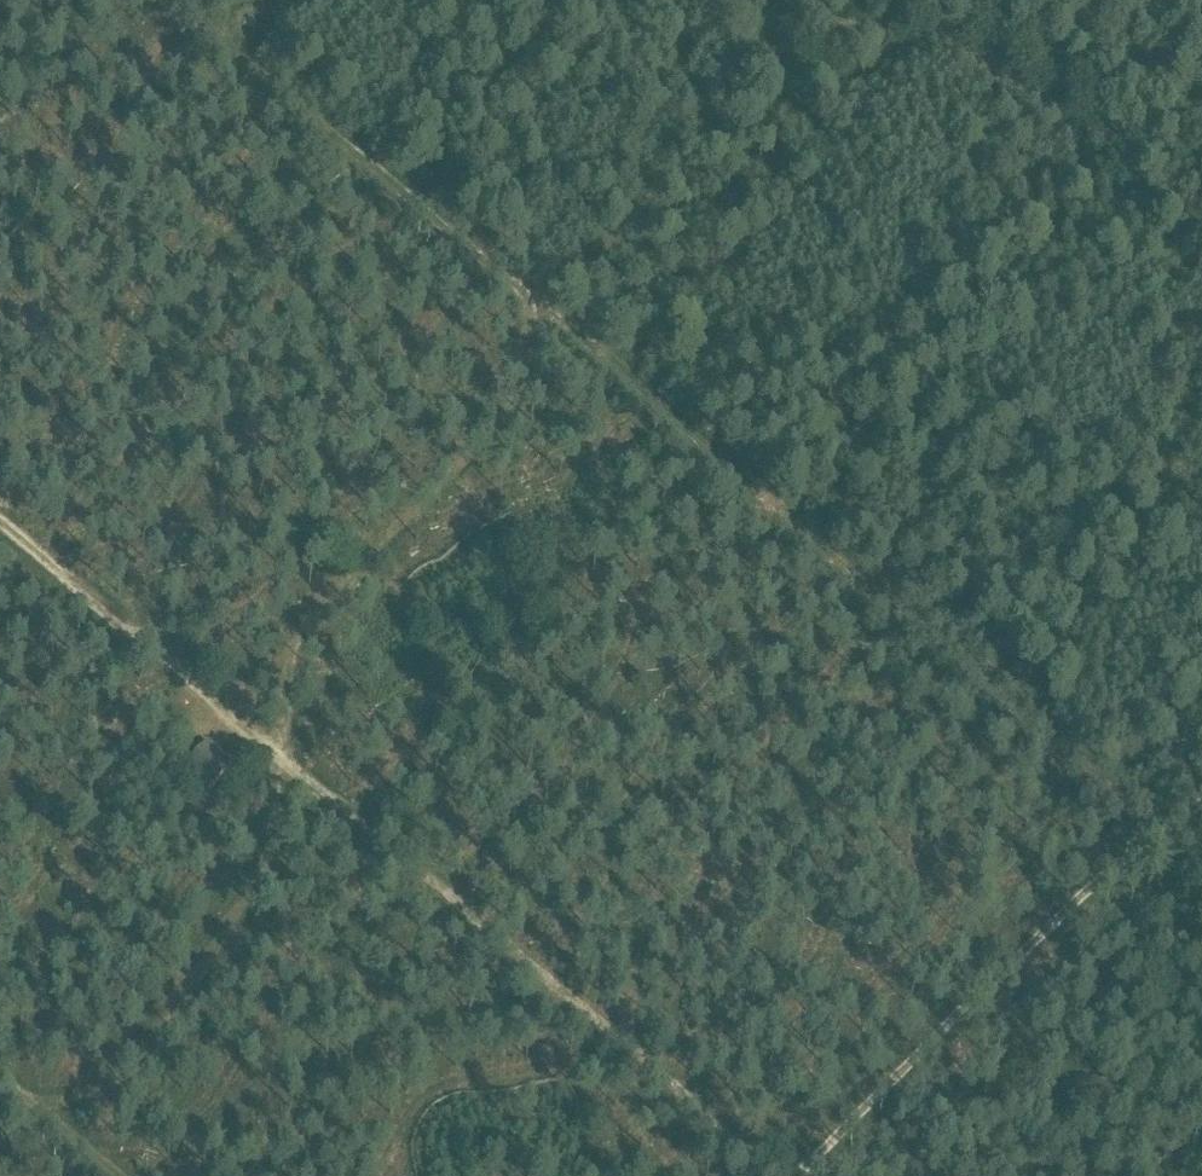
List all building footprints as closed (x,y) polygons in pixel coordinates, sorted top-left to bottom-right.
[(231,764),(207,744),(189,765),(212,785),(231,764)]
